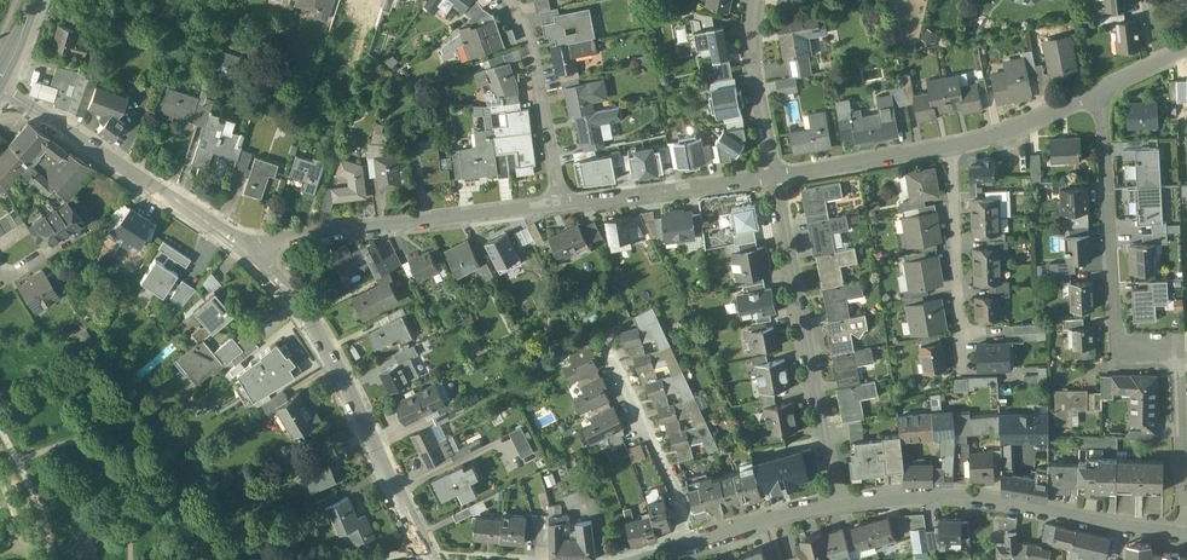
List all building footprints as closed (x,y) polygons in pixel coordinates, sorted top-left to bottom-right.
[(296,3),(317,10),(315,15),(326,19),(327,17),(330,9),(329,9),(332,0),(297,0),(296,3)] [(384,9),(391,12),(395,0),(387,0),(384,8),(384,9)] [(424,5),(434,12),(444,0),(428,0),(424,5)] [(464,12),(473,0),(449,0),(464,12)] [(465,12),(471,17),(483,8),(477,0),(473,0),(465,12)] [(537,12),(551,9),(549,0),(535,0),(537,12)] [(707,5),(729,10),(731,0),(709,0),(707,5)] [(776,12),(804,7),(805,0),(779,0),(776,12)] [(1123,5),(1106,8),(1106,7),(1097,8),(1098,17),(1109,16),(1124,14),(1123,5)] [(305,12),(294,8),(288,28),(299,31),(305,12)] [(492,14),(483,8),(471,17),(474,26),(493,19),(492,14)] [(559,8),(540,11),(543,25),(545,25),(545,24),(557,22),(556,16),(560,15),(559,8)] [(557,37),(558,45),(594,38),(595,37),(589,9),(560,15),(556,16),(557,22),(545,24),(545,25),(547,36),(551,35),(552,38),(557,37)] [(713,15),(696,11),(694,18),(700,19),(702,29),(707,28),(715,26),(713,15)] [(1124,14),(1109,16),(1110,24),(1117,23),(1117,22),(1125,21),(1124,14)] [(799,20),(783,22),(786,39),(782,40),(785,59),(790,59),(809,55),(807,45),(810,44),(808,37),(827,33),(825,19),(818,20),(817,16),(813,17),(812,16),(799,18),(799,20)] [(700,19),(694,18),(691,18),(693,31),(688,32),(690,40),(680,42),(682,55),(693,53),(692,49),(698,48),(694,31),(702,29),(700,19)] [(474,26),(471,27),(470,24),(459,28),(464,40),(462,40),(463,42),(464,42),(470,58),(503,46),(493,19),(474,26)] [(1125,21),(1117,22),(1117,23),(1119,39),(1117,39),(1118,52),(1130,50),(1130,51),(1133,51),(1133,50),(1140,49),(1137,20),(1125,21)] [(77,28),(58,24),(53,46),(86,54),(88,42),(74,39),(77,28)] [(715,26),(707,28),(702,29),(694,31),(698,48),(711,45),(714,61),(730,58),(731,58),(727,41),(724,24),(715,26)] [(387,35),(376,32),(371,50),(381,53),(387,35)] [(558,45),(550,46),(556,74),(560,73),(578,70),(575,57),(597,52),(594,38),(558,45)] [(1070,38),(1046,43),(1052,73),(1076,68),(1070,38)] [(734,42),(730,43),(729,41),(727,41),(731,58),(730,58),(731,58),(731,54),(736,53),(734,42)] [(1032,50),(1023,52),(1024,59),(1026,58),(1028,71),(1036,69),(1035,66),(1032,50)] [(240,58),(222,51),(215,73),(233,79),(240,58)] [(504,54),(489,59),(491,67),(496,66),(496,65),(507,63),(504,54)] [(809,55),(790,59),(793,77),(796,76),(812,74),(809,55)] [(730,58),(714,61),(716,71),(732,68),(730,58)] [(1024,59),(1008,61),(1010,72),(992,75),(997,103),(1032,97),(1028,71),(1026,58),(1024,59)] [(82,65),(61,59),(58,66),(79,72),(82,65)] [(496,65),(496,66),(491,67),(487,69),(476,72),(480,84),(492,80),(497,96),(501,95),(502,97),(503,96),(504,104),(520,102),(517,80),(516,80),(510,62),(507,63),(496,65)] [(102,70),(82,65),(79,72),(75,84),(66,109),(85,116),(88,106),(96,85),(102,70)] [(1043,65),(1035,66),(1036,69),(1037,78),(1045,76),(1045,74),(1043,65)] [(79,72),(58,66),(54,77),(75,84),(79,72)] [(716,71),(709,73),(711,82),(718,81),(734,77),(732,68),(716,71)] [(578,70),(560,73),(562,81),(579,77),(580,77),(578,70)] [(977,83),(962,86),(960,73),(944,76),(950,111),(963,109),(964,114),(983,110),(980,93),(978,83),(977,83)] [(911,74),(902,75),(904,86),(907,105),(915,103),(913,95),(914,94),(911,74)] [(1045,76),(1037,78),(1040,92),(1055,90),(1052,75),(1045,76)] [(793,77),(777,80),(779,94),(798,91),(796,76),(793,77)] [(944,76),(928,79),(930,91),(914,94),(913,95),(915,103),(918,122),(938,119),(937,114),(950,111),(944,76)] [(75,84),(54,77),(52,84),(47,97),(56,100),(54,105),(66,109),(75,84)] [(579,77),(562,81),(563,87),(566,87),(580,84),(579,77)] [(985,77),(976,79),(977,83),(978,83),(980,93),(988,91),(985,77)] [(29,92),(47,97),(52,84),(33,78),(29,92)] [(735,78),(718,81),(719,88),(737,84),(735,78)] [(580,84),(566,87),(571,116),(577,115),(594,111),(591,96),(606,93),(603,80),(580,84)] [(1186,103),(1186,80),(1177,80),(1178,103),(1186,103)] [(718,81),(711,82),(712,89),(719,88),(718,81)] [(1177,81),(1169,81),(1170,99),(1177,99),(1177,81)] [(719,88),(712,89),(713,94),(710,95),(711,103),(743,97),(742,90),(738,91),(737,84),(719,88)] [(96,85),(88,106),(103,111),(100,118),(99,119),(103,122),(111,112),(117,116),(123,108),(125,104),(119,102),(122,95),(96,85)] [(198,97),(164,86),(156,109),(190,121),(196,102),(198,97)] [(904,86),(890,88),(891,95),(892,95),(894,107),(907,105),(904,86)] [(880,114),(862,118),(861,110),(851,112),(852,117),(853,119),(855,136),(857,142),(873,139),(878,138),(878,136),(885,135),(885,137),(899,135),(894,107),(892,95),(891,95),(877,97),(880,114)] [(204,105),(198,123),(204,126),(208,113),(213,99),(207,97),(204,105)] [(743,97),(711,103),(713,112),(716,111),(717,116),(724,115),(731,114),(742,111),(741,105),(745,104),(743,97)] [(852,117),(851,112),(849,99),(837,101),(843,138),(855,136),(853,119),(851,120),(851,118),(852,117)] [(1157,101),(1127,103),(1128,127),(1158,125),(1157,101)] [(196,102),(190,121),(198,123),(204,105),(196,102)] [(504,104),(490,105),(491,112),(506,111),(506,112),(522,110),(521,102),(520,102),(504,104)] [(490,105),(473,105),(474,115),(485,113),(485,117),(491,116),(491,112),(490,105)] [(594,111),(577,115),(582,143),(589,142),(604,139),(601,122),(622,118),(620,106),(594,111)] [(522,110),(506,112),(507,125),(493,127),(494,137),(529,132),(528,121),(531,120),(530,109),(522,110)] [(742,111),(731,114),(732,121),(733,128),(744,125),(742,111)] [(826,111),(809,114),(812,128),(791,132),(795,154),(832,147),(826,111)] [(111,112),(103,122),(98,128),(98,129),(111,139),(112,139),(125,122),(117,116),(111,112)] [(220,117),(208,113),(204,126),(211,128),(212,125),(216,126),(220,117)] [(731,114),(724,115),(725,122),(727,122),(732,121),(731,114)] [(487,129),(476,130),(479,150),(471,151),(471,149),(460,150),(463,176),(465,176),(486,173),(487,175),(498,173),(497,161),(494,137),(493,127),(491,116),(485,117),(487,129)] [(42,143),(47,136),(28,121),(9,143),(28,160),(42,143)] [(378,123),(371,144),(369,143),(367,151),(368,159),(375,158),(385,156),(384,146),(389,135),(382,132),(385,125),(378,123)] [(216,126),(212,125),(211,128),(204,126),(198,145),(192,162),(207,167),(212,151),(237,159),(240,149),(241,146),(237,145),(240,134),(216,126)] [(728,129),(725,129),(724,129),(720,134),(742,149),(745,143),(744,142),(743,137),(747,137),(745,125),(744,125),(733,128),(728,129)] [(529,132),(494,137),(497,161),(508,160),(507,152),(518,151),(519,167),(534,165),(536,165),(534,147),(531,148),(529,132)] [(702,136),(697,137),(696,134),(688,135),(694,167),(701,166),(701,162),(707,161),(705,151),(704,145),(702,136)] [(742,149),(720,134),(717,140),(718,144),(719,149),(721,160),(733,158),(732,154),(737,153),(738,154),(742,149)] [(155,138),(148,135),(143,149),(150,151),(155,138)] [(694,167),(688,135),(680,137),(680,140),(675,141),(676,148),(680,166),(686,165),(687,168),(694,167)] [(47,136),(42,143),(60,157),(66,150),(47,136)] [(1080,136),(1050,138),(1051,160),(1068,159),(1069,162),(1080,161),(1079,151),(1082,151),(1082,148),(1081,148),(1080,136)] [(604,139),(589,142),(591,149),(605,146),(604,139)] [(675,141),(668,142),(669,149),(670,149),(676,148),(675,141)] [(9,143),(0,153),(0,178),(5,184),(8,181),(20,168),(28,160),(9,143)] [(711,143),(704,145),(705,151),(712,150),(711,145),(711,143)] [(420,144),(409,145),(412,161),(421,160),(419,149),(420,148),(420,144)] [(420,148),(419,149),(421,160),(422,160),(425,183),(441,180),(439,170),(442,170),(438,146),(420,148)] [(644,148),(650,175),(659,173),(659,172),(665,171),(663,162),(660,149),(654,150),(653,146),(644,148)] [(671,161),(669,147),(660,149),(663,162),(671,161)] [(650,175),(644,148),(636,150),(636,153),(630,154),(632,168),(634,177),(640,175),(640,177),(650,175)] [(676,148),(670,149),(673,167),(680,166),(676,148)] [(237,159),(234,167),(245,171),(251,153),(240,149),(237,159)] [(574,153),(576,161),(597,157),(595,149),(574,153)] [(712,150),(705,151),(707,161),(707,162),(721,160),(719,149),(712,150)] [(1159,149),(1137,150),(1137,157),(1139,187),(1161,186),(1159,149)] [(60,157),(44,175),(54,184),(66,199),(74,192),(95,168),(66,150),(60,157)] [(460,150),(453,151),(456,179),(466,178),(465,176),(463,176),(460,150)] [(1137,150),(1123,151),(1124,158),(1137,157),(1137,150)] [(620,151),(612,153),(612,154),(615,167),(623,165),(621,156),(620,151)] [(576,161),(575,161),(577,174),(584,173),(586,183),(617,180),(615,167),(612,154),(597,157),(576,161)] [(632,168),(630,154),(621,156),(623,165),(624,170),(632,168)] [(312,161),(296,155),(289,175),(306,181),(303,190),(314,193),(325,161),(314,157),(312,161)] [(385,156),(375,158),(379,188),(401,185),(397,155),(385,156)] [(1040,155),(1031,156),(1032,165),(1040,165),(1040,155)] [(278,164),(255,157),(243,193),(258,198),(259,196),(267,174),(274,176),(275,171),(278,164)] [(985,157),(983,159),(978,159),(975,162),(971,162),(972,192),(983,191),(983,182),(995,181),(995,160),(995,159),(992,157),(985,157)] [(362,165),(342,159),(337,172),(349,176),(350,186),(331,189),(333,201),(366,196),(362,165)] [(37,169),(28,160),(20,168),(29,177),(37,169)] [(508,160),(497,161),(498,173),(499,178),(510,176),(508,160)] [(535,173),(534,165),(519,167),(516,168),(518,176),(535,173)] [(1040,165),(1032,165),(1032,183),(1041,182),(1040,165)] [(934,168),(906,173),(911,199),(911,201),(924,198),(939,196),(934,168)] [(44,175),(37,169),(29,177),(47,192),(54,184),(44,175)] [(442,170),(439,170),(441,180),(451,179),(450,169),(442,170)] [(1068,180),(1052,181),(1052,190),(1061,190),(1061,188),(1069,188),(1068,180)] [(18,197),(8,181),(5,184),(5,185),(4,186),(13,201),(18,197)] [(1041,182),(1032,183),(1033,194),(1036,191),(1052,190),(1052,181),(1041,182)] [(840,183),(806,189),(808,198),(804,199),(808,223),(812,222),(829,219),(826,199),(843,196),(840,183)] [(331,189),(325,186),(318,207),(330,211),(333,201),(331,189)] [(1161,186),(1139,187),(1128,187),(1128,201),(1137,201),(1138,224),(1152,224),(1163,223),(1163,222),(1161,186)] [(1069,188),(1061,188),(1061,190),(1062,202),(1063,202),(1063,213),(1087,212),(1087,200),(1086,200),(1085,188),(1086,188),(1086,187),(1069,188)] [(74,192),(66,199),(67,201),(68,201),(84,220),(86,223),(94,216),(74,192)] [(924,198),(911,201),(911,199),(902,201),(904,210),(918,207),(926,206),(924,198)] [(999,199),(972,200),(973,217),(999,216),(999,199)] [(68,201),(67,201),(66,203),(65,202),(58,208),(59,208),(58,210),(72,227),(74,229),(84,220),(68,201)] [(752,204),(732,208),(733,213),(730,214),(732,226),(735,226),(737,231),(754,228),(757,227),(755,219),(757,218),(758,217),(758,215),(758,213),(757,212),(756,212),(754,212),(753,209),(752,204)] [(926,206),(918,207),(919,215),(936,212),(935,204),(926,206)] [(109,229),(125,238),(140,214),(130,207),(109,229)] [(0,217),(0,235),(23,220),(15,208),(0,217)] [(58,210),(56,208),(54,209),(54,208),(47,214),(48,215),(47,216),(61,234),(63,236),(72,227),(58,210)] [(693,211),(677,213),(676,210),(667,212),(667,215),(662,215),(663,218),(665,235),(665,237),(677,235),(678,240),(695,238),(694,235),(696,235),(696,232),(693,214),(693,211)] [(654,212),(641,214),(642,217),(644,221),(655,220),(655,219),(654,212)] [(919,215),(904,218),(909,246),(941,240),(936,212),(919,215)] [(1087,212),(1063,213),(1064,227),(1068,227),(1087,226),(1088,225),(1087,212)] [(702,213),(693,214),(696,232),(704,231),(702,213)] [(47,216),(45,214),(43,216),(42,215),(36,221),(37,222),(35,224),(45,236),(52,243),(61,234),(47,216)] [(151,220),(140,214),(125,238),(141,248),(151,220)] [(633,215),(627,216),(629,225),(636,224),(637,223),(635,220),(633,215)] [(829,219),(812,222),(814,232),(810,232),(814,256),(821,255),(821,254),(835,251),(832,232),(849,229),(846,215),(830,218),(830,219),(829,219)] [(94,216),(86,223),(94,232),(102,225),(94,216)] [(627,216),(607,220),(612,249),(632,245),(629,225),(627,216)] [(999,216),(973,217),(974,234),(989,234),(1000,233),(999,216)] [(644,221),(642,217),(635,220),(637,223),(636,224),(641,234),(648,230),(644,221)] [(655,220),(644,221),(648,230),(652,237),(665,235),(663,218),(655,219),(655,220)] [(1163,223),(1152,224),(1152,233),(1161,233),(1167,232),(1166,221),(1163,222),(1163,223)] [(603,238),(595,222),(588,226),(595,241),(603,238)] [(535,223),(528,226),(535,238),(541,235),(535,223)] [(35,224),(29,229),(37,243),(45,236),(35,224)] [(578,225),(561,233),(561,232),(549,238),(560,260),(572,254),(570,250),(587,242),(578,225)] [(535,238),(528,226),(515,233),(522,245),(535,238)] [(1087,226),(1068,227),(1069,236),(1088,235),(1087,226)] [(754,228),(737,231),(738,234),(734,235),(735,244),(739,243),(757,240),(754,228)] [(486,243),(501,273),(523,262),(507,232),(486,243)] [(1152,233),(1142,234),(1143,244),(1155,243),(1155,244),(1161,243),(1161,233),(1152,233)] [(541,235),(535,238),(538,245),(544,242),(541,235)] [(1069,236),(1065,236),(1066,252),(1067,252),(1067,262),(1090,260),(1089,235),(1069,236)] [(603,238),(595,241),(599,248),(606,245),(603,238)] [(191,259),(164,240),(158,248),(169,255),(163,263),(170,268),(175,260),(186,267),(191,259)] [(362,248),(351,254),(347,244),(332,251),(344,274),(358,267),(356,262),(367,257),(377,277),(377,276),(389,270),(394,268),(396,267),(390,255),(383,258),(374,240),(362,247),(362,248)] [(468,240),(463,242),(463,244),(446,252),(457,273),(479,261),(468,240)] [(757,240),(739,243),(741,251),(758,248),(757,240)] [(1006,240),(989,241),(989,248),(1001,247),(1001,248),(1006,248),(1006,240)] [(1143,244),(1130,244),(1131,273),(1157,272),(1155,244),(1155,243),(1143,244)] [(741,251),(735,253),(737,261),(731,262),(733,271),(739,270),(739,271),(746,270),(748,277),(763,274),(768,273),(767,264),(769,264),(768,257),(766,258),(764,247),(758,248),(741,251)] [(835,251),(821,254),(821,255),(822,264),(819,265),(823,288),(827,288),(827,287),(845,284),(841,265),(858,262),(855,247),(835,251)] [(989,248),(974,248),(975,265),(1002,264),(1001,248),(1001,247),(989,248)] [(437,248),(430,251),(436,263),(443,260),(437,248)] [(430,251),(421,256),(420,255),(409,260),(419,279),(431,273),(430,271),(438,267),(436,263),(430,251)] [(396,252),(390,255),(396,267),(402,264),(396,252)] [(938,256),(909,261),(905,262),(907,274),(910,290),(927,287),(926,284),(942,281),(938,256)] [(163,263),(155,258),(140,281),(163,296),(170,285),(173,280),(178,273),(170,268),(163,263)] [(494,275),(488,263),(480,267),(486,279),(494,275)] [(1002,264),(975,265),(976,283),(991,282),(1002,282),(1002,281),(1002,264)] [(389,270),(377,276),(381,284),(390,280),(393,278),(392,276),(389,270)] [(54,271),(46,276),(57,295),(65,290),(54,271)] [(46,276),(44,273),(36,278),(34,278),(21,286),(25,293),(32,295),(31,302),(49,306),(51,300),(58,296),(57,295),(46,276)] [(1070,273),(1055,273),(1056,281),(1071,280),(1070,273)] [(763,274),(748,277),(749,284),(764,281),(763,274)] [(1167,279),(1149,281),(1149,289),(1167,289),(1167,279)] [(182,280),(179,284),(176,289),(170,298),(182,306),(193,292),(196,289),(182,280)] [(179,284),(173,280),(170,285),(176,289),(179,284)] [(381,284),(353,299),(362,318),(379,310),(378,309),(399,298),(390,280),(381,284)] [(749,284),(743,285),(746,292),(768,288),(764,281),(749,284)] [(845,284),(827,287),(827,288),(829,297),(825,298),(829,322),(831,321),(851,317),(847,298),(864,294),(862,281),(845,284)] [(1002,282),(991,282),(991,289),(1008,288),(1008,281),(1002,281),(1002,282)] [(1092,281),(1070,282),(1072,309),(1093,308),(1092,281)] [(746,292),(740,293),(745,317),(758,314),(772,311),(777,310),(776,301),(774,301),(773,297),(775,297),(773,287),(768,288),(746,292)] [(927,287),(910,290),(911,297),(923,295),(928,294),(927,287)] [(1008,288),(991,289),(991,296),(1002,296),(1002,297),(1009,296),(1008,288)] [(196,289),(188,299),(192,305),(203,296),(196,289)] [(1149,289),(1133,291),(1134,320),(1156,319),(1155,300),(1168,299),(1167,289),(1149,289)] [(232,314),(214,293),(194,310),(212,331),(232,314)] [(911,297),(903,299),(904,306),(908,305),(924,302),(923,295),(911,297)] [(991,296),(977,297),(978,319),(1003,318),(1002,297),(1002,296),(991,296)] [(924,302),(908,305),(913,334),(946,328),(941,299),(924,302)] [(653,307),(642,312),(648,324),(659,320),(653,307)] [(403,308),(388,315),(391,321),(402,316),(406,314),(403,308)] [(772,311),(758,314),(757,322),(766,320),(772,319),(772,311)] [(851,317),(831,321),(833,330),(829,331),(834,355),(838,355),(838,354),(854,351),(854,350),(851,331),(867,328),(865,314),(851,317)] [(388,315),(380,319),(384,325),(391,321),(388,315)] [(402,316),(391,321),(384,325),(368,332),(376,347),(398,336),(401,343),(406,341),(413,337),(402,316)] [(1083,318),(1063,319),(1063,328),(1069,328),(1083,327),(1083,318)] [(671,345),(659,320),(648,324),(619,330),(623,347),(627,347),(630,358),(634,357),(645,354),(642,341),(655,339),(660,350),(671,345)] [(757,322),(751,323),(752,330),(767,327),(766,320),(757,322)] [(1037,323),(1014,324),(1014,333),(1038,332),(1038,327),(1037,323)] [(752,330),(748,331),(746,337),(750,341),(752,340),(754,350),(779,345),(781,340),(777,336),(775,336),(773,326),(752,330)] [(1083,327),(1069,328),(1071,348),(1095,346),(1093,326),(1083,327)] [(1038,332),(1038,339),(1046,339),(1046,327),(1038,327),(1038,332)] [(258,347),(247,334),(236,343),(235,344),(240,350),(229,359),(230,361),(235,366),(247,356),(258,347)] [(232,338),(213,353),(222,363),(225,361),(227,363),(230,361),(229,359),(240,350),(235,344),(236,343),(232,338)] [(213,353),(202,339),(176,360),(197,384),(222,363),(213,353)] [(587,340),(567,351),(569,357),(590,347),(587,340)] [(267,392),(294,376),(289,367),(295,363),(289,354),(286,356),(276,342),(245,368),(236,374),(253,401),(267,392)] [(941,343),(922,347),(923,353),(921,356),(922,361),(924,362),(926,371),(946,368),(941,343)] [(978,344),(978,357),(1011,356),(1010,343),(978,344)] [(405,349),(394,355),(399,363),(401,362),(411,357),(411,358),(419,354),(414,345),(409,347),(405,349)] [(683,371),(671,345),(660,350),(645,354),(634,357),(637,372),(641,371),(644,383),(646,382),(657,379),(655,367),(667,364),(672,376),(683,371)] [(590,347),(569,357),(573,364),(563,368),(570,383),(578,379),(598,370),(599,369),(594,358),(596,357),(591,347),(590,347)] [(854,351),(838,354),(838,355),(834,355),(839,381),(860,377),(857,364),(874,361),(872,347),(854,350),(854,351)] [(767,354),(752,357),(753,364),(756,363),(768,361),(767,354)] [(978,357),(979,369),(1011,368),(1011,356),(978,357)] [(411,357),(401,362),(410,380),(420,375),(411,358),(411,357)] [(768,361),(756,363),(759,378),(787,373),(784,358),(768,361)] [(225,374),(230,379),(236,374),(245,368),(240,362),(225,374)] [(410,380),(401,362),(399,363),(381,372),(390,391),(411,381),(410,380)] [(1046,367),(1039,368),(1039,375),(1039,381),(1047,381),(1046,367)] [(598,370),(578,379),(581,385),(601,377),(598,370)] [(695,397),(683,371),(672,376),(657,379),(646,382),(650,398),(652,397),(655,409),(658,408),(669,405),(666,393),(679,389),(684,402),(695,397)] [(787,373),(759,378),(762,392),(773,390),(790,387),(787,373)] [(1140,376),(1126,375),(1126,376),(1113,376),(1113,390),(1131,391),(1132,387),(1156,388),(1156,375),(1140,375),(1140,376)] [(601,377),(581,385),(585,393),(573,399),(580,414),(587,411),(607,401),(609,399),(604,388),(607,386),(602,376),(601,377)] [(1113,376),(1101,376),(1102,396),(1113,396),(1113,390),(1113,376)] [(860,377),(839,381),(840,388),(841,388),(842,387),(861,384),(861,383),(860,377)] [(1001,379),(968,380),(968,392),(975,391),(975,388),(990,388),(990,382),(1001,382),(1001,379)] [(861,384),(842,387),(841,388),(840,388),(838,389),(842,414),(863,410),(861,398),(879,395),(876,380),(861,383),(861,384)] [(968,380),(957,380),(956,395),(969,394),(968,392),(968,380)] [(436,383),(396,403),(406,422),(437,407),(445,403),(444,399),(436,383)] [(1156,388),(1132,387),(1131,391),(1131,415),(1139,415),(1138,423),(1155,423),(1156,388)] [(762,392),(759,393),(760,400),(774,397),(773,390),(762,392)] [(1087,392),(1087,390),(1056,390),(1056,425),(1072,424),(1072,409),(1088,409),(1087,392)] [(271,398),(261,404),(266,412),(276,406),(275,406),(287,399),(283,391),(271,398)] [(253,401),(257,407),(261,404),(271,398),(267,392),(253,401)] [(312,413),(299,392),(287,399),(275,406),(276,406),(293,435),(296,432),(297,434),(306,429),(307,431),(313,427),(312,425),(322,419),(316,410),(312,413)] [(1095,409),(1095,392),(1087,392),(1088,409),(1095,409)] [(445,403),(437,407),(440,414),(446,411),(454,407),(449,397),(444,399),(445,403)] [(706,422),(695,397),(684,402),(669,405),(658,408),(662,424),(665,423),(667,434),(669,434),(681,431),(678,418),(690,415),(697,427),(706,422)] [(774,397),(760,400),(762,407),(764,407),(776,405),(774,397)] [(607,401),(587,411),(590,417),(610,407),(607,401)] [(776,405),(764,407),(767,421),(795,415),(793,402),(776,405)] [(610,407),(590,417),(593,423),(583,428),(590,443),(607,435),(622,428),(624,427),(614,405),(610,407)] [(999,409),(953,412),(955,434),(955,436),(975,433),(1000,431),(999,414),(999,409)] [(863,410),(842,414),(844,421),(865,417),(863,410)] [(440,414),(434,417),(438,425),(450,419),(446,411),(440,414)] [(953,412),(932,413),(935,436),(955,434),(953,412)] [(932,413),(918,415),(918,437),(932,436),(935,436),(932,413)] [(1019,428),(1016,414),(999,414),(1000,431),(1000,432),(1000,441),(1012,441),(1022,441),(1022,428),(1019,428)] [(1049,414),(1016,414),(1019,428),(1022,428),(1022,441),(1049,441),(1049,414)] [(795,415),(767,421),(770,435),(782,433),(798,430),(795,415)] [(918,415),(898,417),(901,435),(901,439),(918,437),(918,415)] [(862,420),(849,421),(850,428),(863,427),(862,420)] [(719,448),(706,422),(697,427),(681,431),(669,434),(673,449),(676,448),(679,460),(693,457),(690,445),(703,442),(708,453),(719,448)] [(439,442),(431,426),(412,435),(420,451),(439,442)] [(521,427),(510,433),(512,439),(524,433),(521,427)] [(863,427),(850,428),(850,435),(864,434),(863,427)] [(622,428),(607,435),(609,440),(622,435),(625,434),(622,428)] [(524,433),(512,439),(515,445),(527,439),(524,433)] [(770,435),(768,436),(769,443),(783,440),(782,433),(770,435)] [(622,435),(609,440),(611,447),(625,442),(622,435)] [(901,435),(883,436),(884,438),(864,440),(851,442),(852,459),(850,459),(852,477),(882,474),(881,472),(904,470),(903,465),(901,439),(901,435)] [(1118,437),(1079,436),(1079,449),(1087,449),(1104,450),(1118,450),(1118,437)] [(447,438),(439,442),(446,458),(452,455),(450,453),(453,451),(447,438)] [(955,438),(942,438),(942,456),(944,456),(944,473),(943,485),(953,485),(953,476),(954,464),(955,443),(955,438)] [(479,439),(469,444),(473,451),(483,446),(479,439)] [(527,439),(515,445),(519,451),(530,446),(527,439)] [(439,442),(420,451),(428,467),(446,458),(439,442)] [(986,452),(970,453),(970,443),(955,443),(954,464),(953,476),(970,476),(971,480),(982,480),(982,483),(989,483),(989,485),(995,484),(994,467),(993,450),(986,450),(986,452)] [(453,451),(450,453),(452,455),(454,460),(473,451),(469,444),(453,451)] [(641,444),(634,447),(640,460),(646,458),(641,444)] [(530,446),(519,451),(522,458),(533,452),(530,446)] [(1012,446),(1000,446),(1001,449),(1002,466),(1001,466),(1002,468),(1013,468),(1012,446)] [(634,447),(628,449),(632,462),(640,460),(634,447)] [(316,448),(289,459),(293,470),(300,467),(300,465),(304,464),(320,458),(316,448)] [(1001,449),(993,450),(994,467),(1001,466),(1002,466),(1001,449)] [(801,452),(755,465),(762,490),(773,487),(774,491),(782,488),(781,484),(789,482),(790,486),(799,484),(797,480),(808,477),(801,452)] [(325,456),(320,458),(304,464),(314,488),(335,479),(325,456)] [(1104,457),(1087,456),(1087,462),(1081,462),(1085,466),(1103,467),(1104,458),(1104,457)] [(1117,459),(1104,458),(1103,467),(1103,476),(1107,477),(1109,479),(1109,486),(1103,492),(1116,492),(1116,490),(1117,459)] [(1140,459),(1117,459),(1116,490),(1139,490),(1140,459)] [(1163,460),(1140,459),(1139,490),(1163,491),(1163,460)] [(1103,467),(1085,466),(1081,462),(1078,462),(1078,465),(1078,487),(1077,493),(1090,494),(1090,491),(1103,492),(1109,486),(1109,479),(1107,477),(1103,476),(1103,467)] [(1078,465),(1048,464),(1048,469),(1049,470),(1048,489),(1058,489),(1058,492),(1070,492),(1070,487),(1078,487),(1078,465)] [(434,479),(443,498),(459,491),(464,500),(478,494),(471,480),(479,477),(473,465),(465,469),(463,465),(434,479)] [(755,465),(741,469),(741,471),(735,473),(743,503),(755,500),(764,498),(762,490),(755,465)] [(933,466),(903,465),(904,470),(904,472),(904,485),(934,484),(933,473),(933,466)] [(1037,468),(1036,477),(1013,474),(1002,472),(1003,493),(1049,501),(1049,491),(1048,491),(1048,489),(1049,470),(1048,469),(1037,468)] [(721,477),(712,479),(711,476),(707,477),(706,473),(685,479),(693,505),(695,504),(698,516),(729,507),(721,477)] [(735,473),(721,477),(729,507),(743,503),(735,473)] [(944,473),(933,473),(934,484),(943,485),(944,473)] [(586,486),(563,495),(568,506),(591,497),(586,486)] [(335,493),(322,499),(325,506),(326,505),(338,500),(335,493)] [(662,495),(657,496),(657,501),(648,503),(651,515),(655,533),(671,529),(668,519),(670,518),(670,516),(669,514),(668,513),(667,513),(662,495)] [(338,500),(326,505),(338,533),(349,528),(350,528),(348,522),(356,519),(347,497),(338,500)] [(479,510),(476,502),(469,506),(472,514),(479,510)] [(469,506),(453,513),(456,521),(472,514),(469,506)] [(533,514),(526,513),(526,516),(527,516),(526,529),(537,530),(534,521),(535,521),(533,514)] [(526,516),(502,514),(502,518),(500,540),(500,541),(524,543),(526,529),(527,516),(526,516)] [(924,514),(911,515),(913,530),(926,528),(924,514)] [(356,519),(348,522),(350,528),(349,528),(356,545),(373,537),(364,515),(356,519)] [(651,515),(626,522),(629,532),(636,530),(640,544),(657,540),(655,533),(651,515)] [(481,516),(477,516),(475,538),(500,540),(502,518),(481,516)] [(590,516),(576,517),(577,524),(591,522),(590,516)] [(1017,518),(1008,516),(1006,528),(1007,532),(1015,532),(1017,518)] [(889,517),(869,522),(875,543),(886,540),(895,538),(889,517)] [(961,519),(940,519),(940,527),(940,532),(940,548),(961,548),(961,539),(961,522),(961,519)] [(544,521),(535,521),(534,521),(537,530),(537,531),(544,531),(544,521)] [(969,521),(961,522),(961,539),(970,539),(969,521)] [(561,522),(549,523),(550,545),(550,559),(564,559),(563,550),(569,549),(569,541),(569,538),(564,538),(560,538),(560,532),(561,532),(561,522)] [(569,522),(561,522),(561,532),(564,532),(569,532),(569,522)] [(579,541),(580,559),(596,559),(591,522),(577,524),(579,541)] [(869,522),(851,527),(857,548),(875,543),(869,522)] [(1056,526),(1045,524),(1042,544),(1051,547),(1053,543),(1052,543),(1056,526)] [(1076,530),(1056,526),(1052,543),(1053,543),(1070,547),(1071,548),(1072,544),(1076,530)] [(851,527),(843,529),(849,550),(857,548),(851,527)] [(913,530),(912,530),(916,552),(930,550),(927,530),(926,528),(913,530)] [(824,535),(831,559),(848,559),(852,559),(849,550),(843,529),(824,535)] [(636,530),(629,532),(632,546),(640,544),(636,530)] [(936,531),(927,530),(930,550),(940,548),(940,532),(936,532),(936,531)] [(1088,534),(1076,530),(1072,544),(1081,547),(1084,548),(1087,540),(1088,536),(1088,534)] [(1007,532),(1006,532),(1006,544),(997,544),(997,555),(1007,555),(1013,555),(1014,544),(1017,544),(1017,542),(1017,532),(1007,532)] [(823,533),(814,536),(814,534),(806,537),(806,538),(801,539),(802,541),(795,543),(799,557),(800,559),(831,559),(824,535),(823,533)] [(1109,539),(1088,534),(1088,536),(1091,537),(1090,540),(1094,541),(1092,550),(1091,556),(1104,559),(1109,539)] [(886,540),(875,543),(877,550),(888,547),(886,540)] [(1090,540),(1087,540),(1084,548),(1092,550),(1094,541),(1090,540)] [(580,559),(579,541),(569,541),(569,549),(563,550),(564,559),(580,559)] [(1028,544),(1017,542),(1017,544),(1014,544),(1013,555),(1013,557),(1025,559),(1028,544)] [(1151,554),(1151,544),(1128,543),(1127,559),(1186,559),(1186,558),(1180,558),(1180,553),(1163,553),(1163,556),(1157,556),(1157,554),(1151,554)] [(1041,547),(1041,546),(1028,544),(1025,559),(1030,559),(1040,559),(1041,558),(1048,559),(1050,550),(1041,547)] [(1072,544),(1071,548),(1070,547),(1069,559),(1090,559),(1091,556),(1079,553),(1081,547),(1072,544)] [(761,547),(745,553),(746,556),(748,559),(765,559),(761,547)] [(1084,548),(1081,547),(1079,553),(1091,556),(1092,550),(1084,548)] [(916,552),(915,552),(917,559),(931,557),(930,550),(916,552)]
